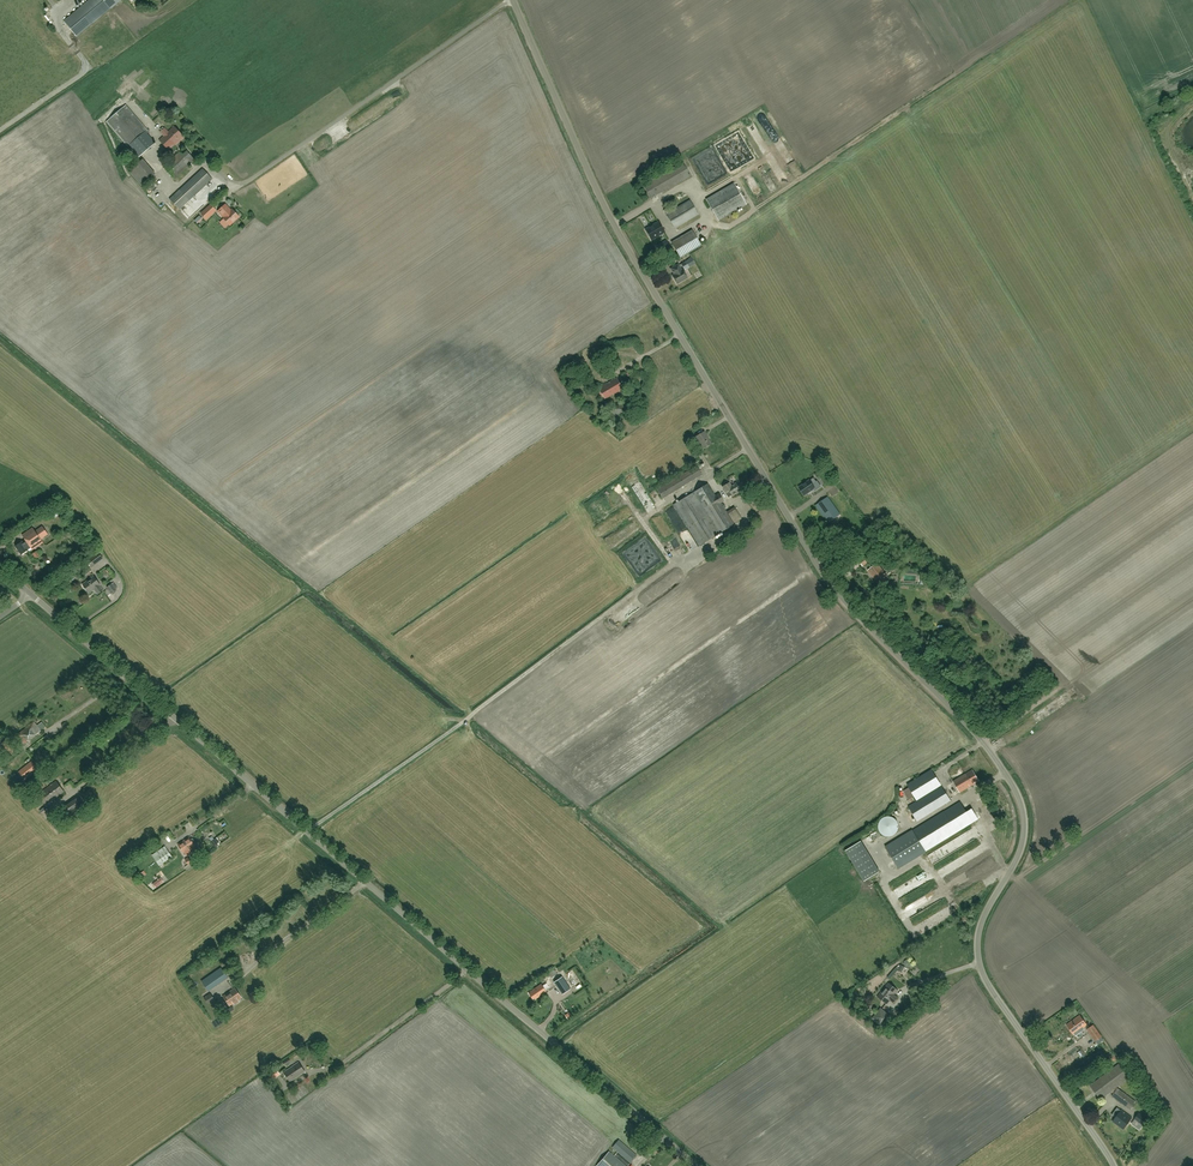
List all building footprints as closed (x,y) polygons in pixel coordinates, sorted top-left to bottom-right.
[(64,22),(77,36),(120,0),(91,0),(64,22)] [(71,49),(75,54),(81,49),(76,44),(71,49)] [(370,80),(373,85),(383,81),(380,75),(370,80)] [(138,158),(156,143),(146,132),(147,131),(125,105),(107,121),(138,158)] [(762,110),(757,113),(764,124),(769,121),(762,110)] [(164,136),(159,141),(168,150),(175,144),(176,145),(184,137),(174,127),(168,132),(165,128),(160,132),(164,136)] [(763,133),(756,136),(763,153),(770,150),(763,133)] [(349,148),(360,141),(358,137),(347,144),(349,148)] [(789,149),(783,152),(786,161),(792,159),(789,149)] [(174,179),(195,160),(187,151),(183,155),(180,152),(163,167),(174,179)] [(141,186),(156,174),(143,159),(129,171),(141,186)] [(179,210),(212,179),(203,169),(170,199),(179,210)] [(718,220),(746,204),(733,183),(706,200),(718,220)] [(208,186),(191,201),(198,209),(215,194),(208,186)] [(675,229),(699,215),(690,200),(672,211),(669,206),(663,210),(670,222),(675,229)] [(181,210),(190,220),(198,212),(189,203),(181,210)] [(200,213),(206,220),(217,210),(211,204),(200,213)] [(239,217),(232,209),(231,211),(225,205),(218,211),(224,217),(223,218),(230,225),(239,217)] [(645,230),(652,240),(665,232),(659,222),(645,230)] [(680,258),(702,246),(692,230),(671,242),(680,258)] [(657,245),(660,251),(669,246),(666,240),(657,245)] [(677,284),(688,278),(683,270),(682,270),(678,264),(671,269),(674,273),(675,274),(672,276),(677,284)] [(605,399),(623,389),(616,378),(599,389),(605,399)] [(631,402),(639,396),(636,392),(628,398),(631,402)] [(613,407),(611,413),(617,415),(618,414),(623,415),(625,411),(613,407)] [(704,432),(695,437),(703,449),(711,444),(706,437),(707,436),(704,432)] [(663,498),(702,474),(697,465),(657,489),(663,498)] [(810,480),(799,488),(804,495),(814,488),(815,490),(821,486),(817,481),(816,482),(812,484),(810,481),(810,480)] [(730,482),(722,487),(725,490),(724,491),(726,494),(728,497),(732,495),(741,490),(736,483),(732,486),(730,482)] [(699,546),(734,524),(721,503),(724,501),(719,493),(715,495),(708,483),(673,504),(699,546)] [(796,509),(806,502),(794,485),(784,492),(796,509)] [(853,489),(857,496),(863,492),(859,485),(853,489)] [(828,497),(816,505),(828,523),(840,514),(828,497)] [(741,518),(735,507),(727,511),(729,514),(734,522),(741,518)] [(663,532),(669,529),(663,520),(657,523),(663,532)] [(26,540),(22,542),(22,541),(15,546),(21,555),(28,550),(27,550),(31,547),(33,550),(43,543),(40,539),(48,534),(42,526),(35,531),(33,528),(22,535),(26,540)] [(829,545),(833,541),(824,530),(820,533),(829,545)] [(878,543),(881,546),(884,544),(885,546),(893,538),(889,533),(878,543)] [(628,552),(639,572),(659,561),(648,541),(628,552)] [(673,546),(678,558),(685,555),(679,543),(673,546)] [(103,559),(98,552),(86,561),(91,567),(103,559)] [(863,566),(870,561),(866,555),(859,561),(863,566)] [(879,585),(888,578),(877,563),(868,570),(879,585)] [(98,594),(103,590),(100,585),(93,576),(82,584),(89,593),(94,589),(98,594)] [(116,590),(111,584),(107,587),(112,593),(116,590)] [(24,744),(41,731),(34,721),(17,735),(24,744)] [(12,755),(17,749),(7,738),(1,744),(12,755)] [(18,772),(25,779),(38,769),(32,761),(18,772)] [(917,800),(941,785),(932,770),(907,785),(917,800)] [(960,793),(979,781),(972,770),(953,781),(960,793)] [(49,803),(58,796),(64,791),(56,781),(41,792),(49,803)] [(917,821),(951,800),(942,787),(908,807),(917,821)] [(88,810),(86,807),(79,796),(60,809),(67,819),(76,813),(78,812),(78,813),(80,812),(82,814),(88,810)] [(925,851),(966,826),(973,822),(960,801),(913,831),(912,830),(886,847),(898,868),(925,851)] [(888,816),(885,817),(883,818),(881,819),(880,821),(878,824),(878,825),(878,828),(878,829),(879,831),(880,833),(882,835),(885,836),(887,837),(890,837),(892,836),(894,835),(895,834),(897,832),(898,830),(898,829),(898,827),(898,825),(898,823),(897,822),(896,820),(894,818),(893,818),(892,817),(890,816),(888,816)] [(193,843),(194,842),(194,841),(193,839),(191,838),(190,839),(188,837),(178,844),(184,853),(185,852),(187,855),(188,857),(185,860),(188,864),(201,855),(198,850),(195,852),(194,850),(196,849),(193,846),(195,845),(193,843)] [(216,847),(222,844),(219,837),(212,840),(216,847)] [(848,848),(864,881),(881,873),(864,840),(848,848)] [(160,866),(172,857),(165,846),(153,855),(160,866)] [(162,884),(158,879),(153,883),(156,888),(162,884)] [(206,978),(213,987),(228,977),(221,967),(206,978)] [(551,978),(557,974),(554,969),(548,973),(551,978)] [(562,977),(554,982),(562,994),(570,989),(562,977)] [(896,1000),(898,997),(894,994),(898,990),(888,982),(883,989),(896,1000)] [(535,999),(546,991),(541,984),(530,992),(531,993),(529,994),(533,999),(534,998),(535,999)] [(238,1000),(242,997),(235,987),(223,996),(229,1006),(233,1003),(234,1004),(239,1001),(238,1000)] [(894,1003),(896,1000),(883,989),(877,996),(887,1004),(890,1000),(894,1003)] [(208,1004),(215,999),(210,993),(204,998),(208,1004)] [(883,1028),(892,1017),(881,1008),(872,1019),(883,1028)] [(1074,1034),(1087,1025),(1080,1015),(1067,1025),(1074,1034)] [(1095,1041),(1101,1037),(1093,1025),(1087,1029),(1095,1041)] [(290,1082),(305,1071),(298,1062),(283,1072),(290,1082)] [(1126,1063),(1122,1066),(1128,1074),(1132,1071),(1126,1063)] [(1131,1109),(1136,1101),(1116,1087),(1129,1077),(1120,1064),(1090,1086),(1100,1099),(1110,1092),(1113,1094),(1112,1096),(1131,1109)] [(270,1081),(280,1074),(275,1067),(265,1074),(270,1081)] [(1117,1108),(1113,1113),(1117,1116),(1113,1121),(1123,1129),(1132,1118),(1121,1110),(1121,1111),(1117,1108)] [(1143,1126),(1148,1119),(1139,1112),(1134,1119),(1143,1126)] [(630,1163),(637,1155),(619,1140),(613,1147),(630,1163)] [(664,1162),(670,1153),(663,1148),(657,1158),(664,1162)] [(596,1165),(597,1165),(625,1165),(609,1152),(596,1165)] [(652,1165),(659,1165),(661,1163),(655,1158),(650,1164),(652,1165)]
